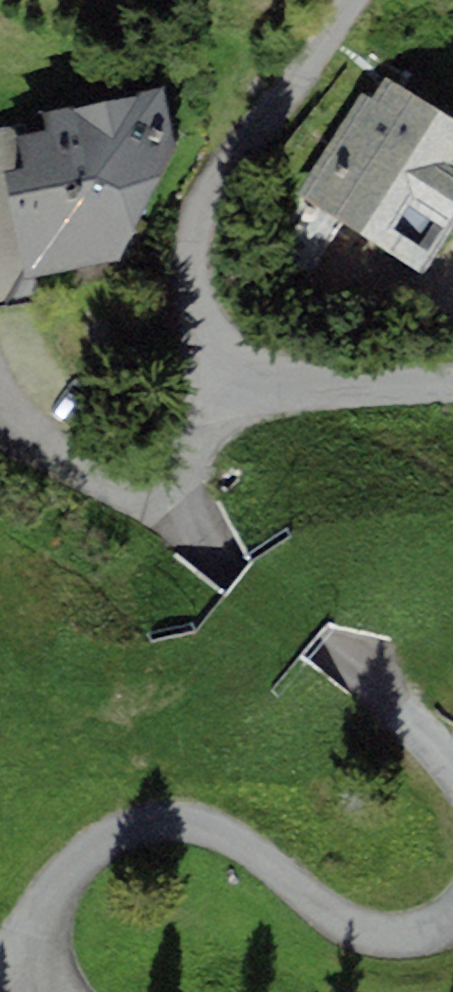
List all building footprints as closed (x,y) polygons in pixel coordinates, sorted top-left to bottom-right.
[(452,225),(452,120),(385,78),(371,100),(362,93),(297,196),(422,274),(452,225)] [(0,128),(0,304),(8,302),(24,280),(120,259),(175,149),(163,87),(42,113),(44,119),(0,128)]
